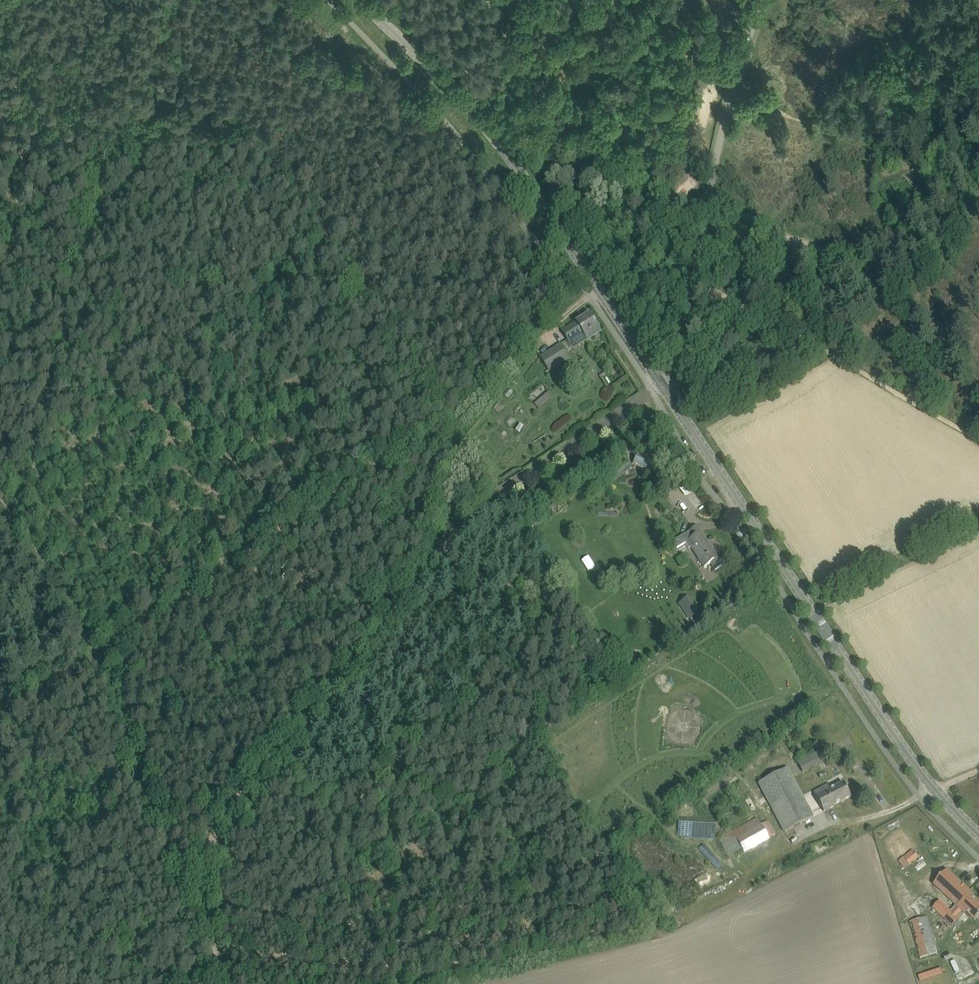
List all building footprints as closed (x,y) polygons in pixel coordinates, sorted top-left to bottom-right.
[(563,332),(570,343),(583,334),(587,340),(601,332),(590,315),(576,323),(563,332)] [(560,344),(540,358),(549,373),(570,360),(567,355),(565,353),(560,344)] [(632,466),(641,470),(650,474),(655,464),(637,456),(632,466)] [(612,477),(615,480),(630,467),(627,463),(612,477)] [(697,527),(673,541),(677,548),(686,543),(689,549),(691,547),(704,567),(711,563),(716,570),(723,566),(697,527)] [(691,602),(683,608),(690,619),(698,613),(691,602)] [(797,762),(802,773),(825,761),(820,750),(797,762)] [(759,783),(785,832),(813,817),(787,768),(759,783)] [(814,793),(824,812),(834,807),(834,806),(851,797),(843,782),(830,789),(828,785),(814,793)] [(723,837),(733,857),(776,835),(769,822),(761,825),(758,819),(723,837)] [(677,837),(715,838),(715,823),(677,822),(677,837)] [(882,845),(896,861),(915,845),(901,829),(882,845)] [(898,862),(904,869),(908,865),(909,866),(918,858),(912,850),(898,862)] [(974,895),(948,871),(941,878),(934,885),(958,907),(953,913),(940,901),(934,908),(953,926),(962,916),(960,914),(962,911),(965,914),(966,912),(975,921),(978,917),(978,902),(973,897),(974,895)] [(913,901),(908,891),(906,887),(895,893),(910,919),(920,913),(913,901)] [(909,923),(914,941),(910,942),(912,946),(916,945),(920,959),(938,954),(927,917),(909,923)]
